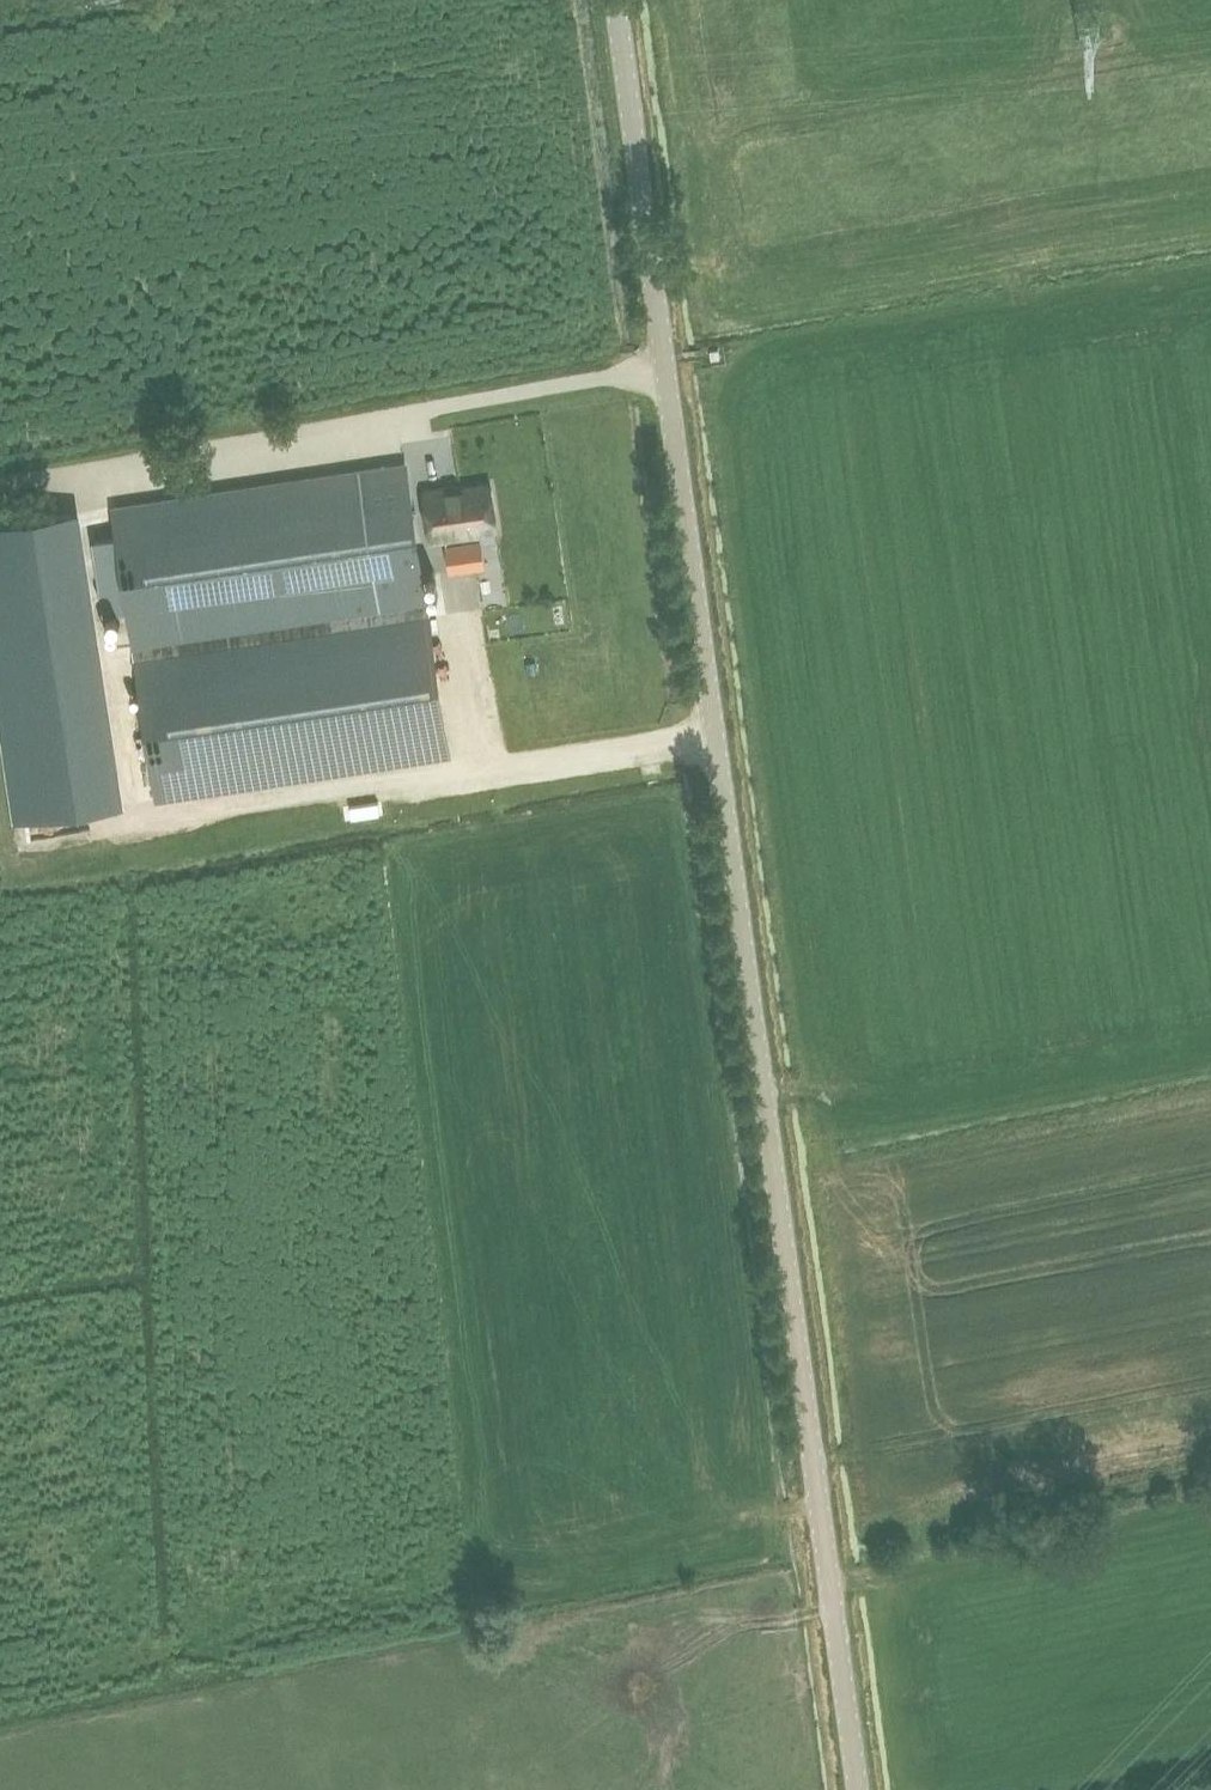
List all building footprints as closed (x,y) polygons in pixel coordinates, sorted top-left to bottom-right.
[(404,463),(113,507),(157,799),(448,755),(404,463)] [(431,542),(476,536),(475,532),(497,529),(491,487),(471,490),(470,486),(424,491),(431,542)] [(0,524),(0,719),(15,820),(110,806),(66,514),(0,524)] [(434,553),(435,574),(478,568),(476,546),(434,553)] [(351,817),(380,813),(378,801),(350,806),(351,817)]
